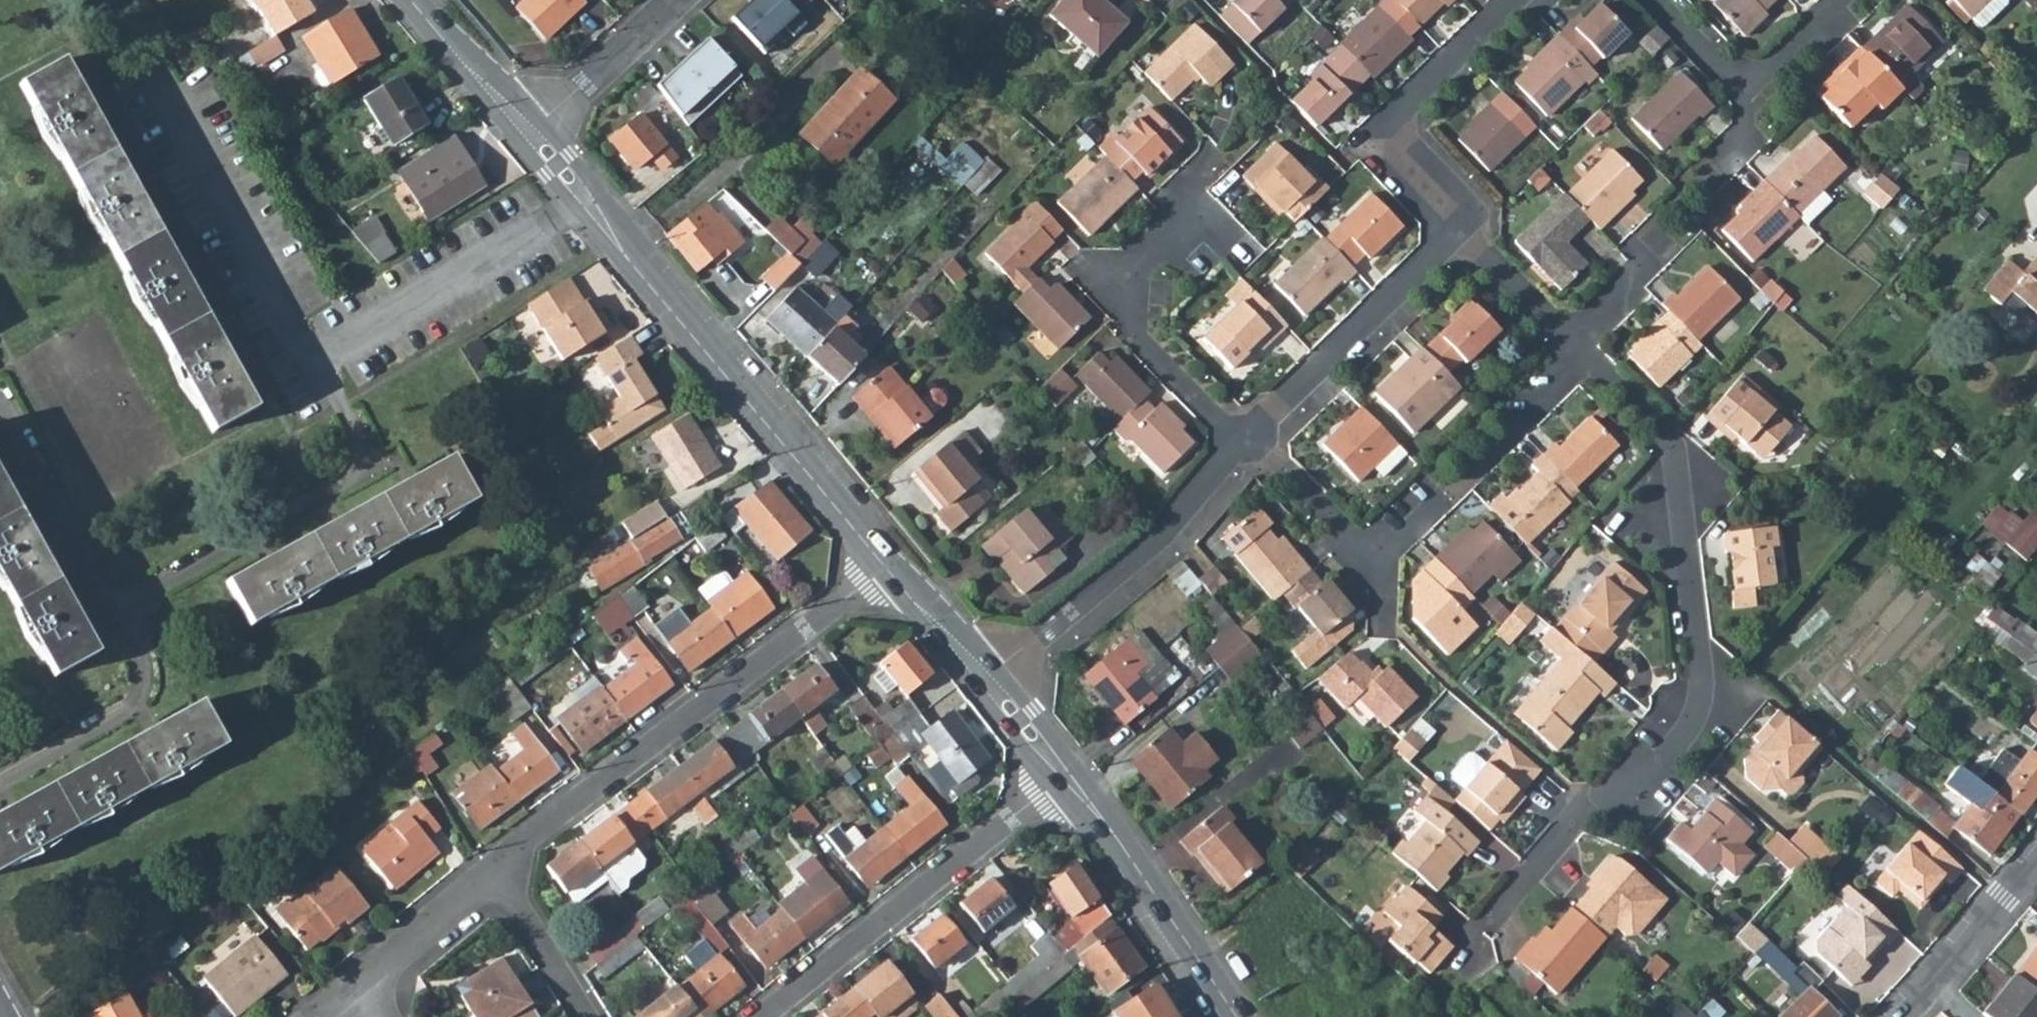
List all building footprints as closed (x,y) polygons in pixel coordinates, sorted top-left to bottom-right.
[(270,26),(313,0),(255,0),(270,26)] [(513,6),(542,38),(584,1),(583,0),(519,0),(513,6)] [(728,19),(761,56),(778,40),(773,35),(783,26),(793,36),(806,25),(796,15),(812,0),(748,0),(728,19)] [(1100,0),(1065,0),(1050,17),(1097,58),(1127,23),(1100,0)] [(1220,16),(1248,44),(1294,0),(1236,0),(1220,16)] [(1420,28),(1446,3),(1449,0),(1393,0),(1420,28)] [(1766,10),(1776,0),(1716,0),(1715,1),(1746,35),(1769,13),(1766,10)] [(1973,18),(1992,0),(1956,0),(1973,18)] [(1973,18),(1980,26),(1983,26),(2007,4),(2007,0),(1992,0),(1973,18)] [(1416,39),(1383,5),(1342,45),(1342,46),(1372,76),(1375,80),(1416,39)] [(1584,21),(1576,29),(1571,24),(1559,36),(1590,66),(1600,56),(1604,59),(1629,35),(1601,5),(1584,21)] [(1945,42),(1908,5),(1876,37),(1879,40),(1866,53),(1867,54),(1903,91),(1914,102),(1925,92),(1910,76),(1945,42)] [(379,55),(350,10),(303,39),(321,70),(327,66),(336,81),(379,55)] [(1584,21),(1579,17),(1571,24),(1576,29),(1584,21)] [(1236,64),(1197,23),(1147,72),(1147,73),(1172,99),(1174,100),(1201,74),(1212,86),(1236,64)] [(1517,81),(1549,114),(1594,70),(1590,66),(1559,36),(1537,58),(1539,60),(1517,81)] [(250,53),(258,66),(285,50),(277,37),(250,53)] [(666,74),(655,84),(686,126),(740,76),(733,68),(734,67),(706,37),(698,45),(700,48),(694,53),(692,51),(673,68),(675,71),(669,77),(666,74)] [(1876,37),(1862,49),(1866,53),(1879,40),(1876,37)] [(1360,88),(1372,76),(1342,46),(1301,86),(1307,94),(1295,106),(1313,124),(1325,113),(1333,121),(1344,110),(1340,107),(1360,88)] [(1867,54),(1857,62),(1855,60),(1836,78),(1839,81),(1823,96),(1852,128),(1877,104),(1883,110),(1903,91),(1867,54)] [(255,408),(64,62),(24,85),(213,430),(255,408)] [(321,70),(331,84),(336,81),(327,66),(321,70)] [(895,99),(860,67),(824,106),(832,114),(808,140),(836,165),(895,99)] [(1715,106),(1682,72),(1634,117),(1663,149),(1702,113),(1704,117),(1715,106)] [(428,125),(398,79),(365,100),(394,146),(428,125)] [(626,102),(636,112),(657,92),(648,82),(647,83),(637,93),(626,102)] [(1360,88),(1340,107),(1344,110),(1363,91),(1360,88)] [(1482,112),(1485,114),(1461,137),(1491,169),(1526,135),(1495,100),(1482,112)] [(832,114),(824,106),(800,133),(808,140),(832,114)] [(1121,135),(1117,131),(1100,148),(1108,157),(1132,182),(1146,170),(1149,175),(1186,141),(1152,106),(1121,135)] [(991,108),(961,141),(970,150),(972,151),(978,144),(1002,118),(991,108)] [(1592,135),(1610,119),(1599,108),(1582,125),(1592,135)] [(676,158),(640,115),(610,140),(633,169),(649,157),(660,170),(676,158)] [(1793,157),(1791,155),(1765,180),(1799,215),(1820,194),(1849,167),(1817,134),(1793,157)] [(938,166),(945,159),(918,135),(912,143),(938,166)] [(483,186),(453,139),(398,173),(428,220),(483,186)] [(970,150),(961,141),(945,159),(938,166),(961,187),(964,184),(984,162),(972,151),(970,150)] [(1285,214),(1288,212),(1297,222),(1303,216),(1332,188),(1309,165),(1303,169),(1289,154),(1290,153),(1279,141),(1246,173),(1285,214)] [(972,151),(984,162),(964,184),(976,195),(1002,167),(978,144),(972,151)] [(1598,228),(1612,215),(1607,211),(1641,178),(1612,148),(1565,193),(1589,218),(1598,228)] [(1108,157),(1061,201),(1092,233),(1139,189),(1132,182),(1108,157)] [(1551,178),(1550,177),(1539,166),(1528,177),(1540,189),(1551,178)] [(1724,227),(1753,260),(1799,215),(1765,180),(1742,201),(1744,204),(1737,211),(1740,213),(1724,227)] [(409,190),(390,202),(398,215),(417,203),(409,190)] [(1563,191),(1514,238),(1561,288),(1586,265),(1563,241),(1589,218),(1565,193),(1563,191)] [(1405,225),(1374,193),(1326,238),(1353,266),(1366,253),(1371,257),(1405,225)] [(1820,194),(1799,215),(1808,225),(1829,204),(1820,194)] [(1031,214),(993,251),(1030,289),(1043,276),(1044,275),(1033,264),(1057,242),(1054,239),(1065,230),(1039,202),(1028,212),(1031,214)] [(714,214),(704,203),(665,235),(696,272),(720,252),(723,256),(742,240),(718,211),(714,214)] [(786,252),(788,254),(801,239),(775,215),(762,229),(786,252)] [(364,247),(377,264),(394,253),(380,237),(367,221),(350,230),(364,247)] [(801,239),(788,254),(799,265),(820,242),(808,231),(801,239)] [(1324,236),(1277,281),(1308,313),(1344,279),(1347,281),(1358,271),(1353,266),(1326,238),(1324,237),(1324,236)] [(820,242),(799,265),(810,275),(831,253),(820,242)] [(761,278),(774,291),(799,265),(788,254),(786,252),(761,278)] [(2008,261),(1982,290),(1999,305),(2010,293),(2036,315),(2036,253),(2026,264),(2030,267),(2024,274),(2008,261)] [(965,274),(953,258),(943,269),(955,283),(965,274)] [(1676,294),(1673,291),(1662,302),(1669,310),(1698,340),(1742,298),(1709,263),(1676,294)] [(1017,301),(1060,347),(1093,316),(1063,282),(1056,282),(1051,286),(1043,276),(1030,289),(1017,301)] [(526,305),(528,310),(560,362),(612,330),(601,313),(597,315),(592,319),(583,304),(570,282),(568,279),(526,305)] [(1759,289),(1773,304),(1783,292),(1770,279),(1759,289)] [(1248,284),(1237,295),(1242,301),(1205,336),(1235,367),(1261,343),(1265,348),(1289,326),(1248,284)] [(795,288),(766,319),(806,356),(843,317),(851,309),(851,308),(839,297),(823,314),(795,288)] [(919,295),(904,312),(920,327),(935,310),(919,295)] [(1785,303),(1781,298),(1776,304),(1780,307),(1785,303)] [(583,304),(592,319),(597,315),(589,300),(583,304)] [(1454,315),(1456,317),(1423,349),(1446,373),(1462,358),(1464,361),(1498,329),(1470,300),(1454,315)] [(1669,310),(1647,331),(1650,334),(1636,347),(1629,354),(1660,386),(1704,346),(1698,340),(1669,310)] [(844,340),(855,328),(843,317),(806,356),(837,385),(863,357),(844,340)] [(1004,329),(998,334),(1009,348),(1016,342),(1004,329)] [(1647,331),(1633,344),(1636,347),(1650,334),(1647,331)] [(599,452),(665,411),(636,359),(643,354),(632,334),(593,357),(618,397),(597,409),(606,424),(589,435),(599,452)] [(1421,346),(1377,389),(1415,431),(1461,388),(1446,373),(1423,349),(1421,346)] [(1101,352),(1079,372),(1123,420),(1147,398),(1154,391),(1118,353),(1110,361),(1101,352)] [(1062,369),(1042,389),(1054,403),(1075,382),(1062,369)] [(888,370),(858,395),(887,430),(882,435),(895,450),(930,420),(928,418),(943,406),(944,399),(938,391),(931,390),(916,403),(888,370)] [(1741,371),(1735,378),(1748,390),(1754,383),(1741,371)] [(1735,378),(1706,412),(1734,436),(1761,458),(1788,423),(1771,408),(1765,392),(1754,383),(1748,390),(1735,378)] [(1776,402),(1765,392),(1771,408),(1776,402)] [(858,395),(852,399),(882,435),(887,430),(858,395)] [(1115,428),(1126,440),(1132,434),(1165,470),(1196,442),(1184,430),(1178,422),(1181,420),(1164,401),(1156,409),(1147,398),(1123,420),(1115,428)] [(1397,444),(1361,407),(1324,443),(1359,480),(1373,466),(1397,444)] [(1555,441),(1554,440),(1542,452),(1570,481),(1614,439),(1587,410),(1555,441)] [(722,465),(688,411),(653,433),(686,487),(722,465)] [(1730,441),(1734,436),(1706,412),(1703,417),(1730,441)] [(1181,420),(1178,422),(1184,430),(1188,426),(1181,420)] [(978,455),(960,433),(912,473),(940,507),(933,513),(949,531),(981,504),(968,488),(975,483),(963,467),(978,455)] [(1406,453),(1397,444),(1373,466),(1383,476),(1406,453)] [(1542,452),(1532,462),(1539,470),(1508,500),(1501,492),(1488,504),(1525,542),(1538,531),(1580,490),(1570,481),(1542,452)] [(473,499),(451,459),(229,582),(251,624),(473,499)] [(0,478),(0,575),(56,676),(97,652),(0,478)] [(733,507),(778,560),(812,532),(769,481),(733,507)] [(632,540),(666,518),(655,500),(620,522),(632,540)] [(1027,513),(1022,507),(978,545),(991,560),(993,558),(998,554),(1006,563),(1000,567),(1021,592),(1049,568),(1043,559),(1055,549),(1070,536),(1042,501),(1027,513)] [(700,510),(694,503),(689,507),(694,514),(700,510)] [(1297,564),(1277,540),(1267,527),(1271,524),(1258,508),(1239,523),(1251,538),(1234,553),(1273,603),(1283,595),(1312,572),(1302,559),(1297,564)] [(2031,566),(2036,559),(2036,513),(2008,547),(2031,566)] [(679,539),(666,518),(632,540),(588,569),(601,590),(620,577),(645,563),(643,561),(679,539)] [(1516,551),(1485,519),(1473,530),(1453,548),(1449,543),(1435,557),(1472,595),(1516,551)] [(713,522),(693,538),(705,552),(724,536),(713,522)] [(1221,538),(1234,553),(1251,538),(1239,523),(1221,538)] [(1727,586),(1730,606),(1753,602),(1751,585),(1771,581),(1765,545),(1775,543),(1771,523),(1719,531),(1722,552),(1726,551),(1729,568),(1731,586),(1727,586)] [(1473,530),(1468,525),(1449,543),(1453,548),(1473,530)] [(1302,559),(1282,536),(1277,540),(1297,564),(1302,559)] [(1055,549),(1043,559),(1049,568),(1062,557),(1055,549)] [(998,554),(993,558),(1000,567),(1006,563),(998,554)] [(1435,557),(1412,580),(1421,591),(1412,599),(1420,608),(1413,614),(1450,653),(1480,625),(1464,608),(1475,597),(1472,595),(1435,557)] [(1644,587),(1612,561),(1554,628),(1593,661),(1617,634),(1611,627),(1644,587)] [(1212,596),(1229,582),(1214,564),(1198,578),(1212,596)] [(711,608),(734,638),(774,608),(747,572),(733,583),(732,584),(718,594),(706,602),(711,608)] [(1321,583),(1312,572),(1283,595),(1293,607),(1296,605),(1317,630),(1293,651),(1308,669),(1339,643),(1330,630),(1353,610),(1327,579),(1321,583)] [(697,590),(706,602),(718,594),(732,584),(725,575),(718,574),(697,590)] [(635,619),(649,608),(631,585),(617,596),(634,617),(635,619)] [(1483,607),(1503,620),(1512,608),(1492,595),(1483,607)] [(603,607),(619,629),(634,617),(617,596),(603,607)] [(1522,599),(1501,624),(1514,635),(1535,611),(1522,599)] [(654,625),(690,672),(734,638),(711,608),(678,633),(674,627),(680,623),(672,613),(665,618),(664,618),(654,625)] [(1986,618),(1996,626),(2004,616),(1995,608),(1986,618)] [(1330,630),(1339,643),(1352,632),(1353,610),(1330,630)] [(2032,653),(2034,654),(2036,650),(2036,634),(2015,616),(2010,621),(2004,616),(1996,626),(2008,635),(2032,653)] [(1980,626),(1990,633),(1996,626),(1986,618),(1980,626)] [(1565,663),(1518,719),(1561,753),(1576,736),(1572,733),(1568,729),(1579,716),(1599,692),(1604,697),(1617,682),(1593,661),(1554,628),(1550,624),(1537,639),(1565,663)] [(1236,625),(1205,651),(1218,666),(1220,665),(1249,641),(1240,630),(1236,625)] [(2008,635),(2001,644),(2027,664),(2034,654),(2032,653),(2008,635)] [(563,636),(508,678),(516,688),(571,647),(563,636)] [(1148,663),(1127,638),(1085,672),(1126,722),(1156,698),(1135,673),(1148,663)] [(624,648),(637,664),(603,689),(626,719),(672,685),(636,639),(624,648)] [(933,673),(905,641),(879,663),(883,668),(897,683),(906,694),(933,673)] [(1218,666),(1231,682),(1262,657),(1249,641),(1220,665),(1218,666)] [(1318,679),(1344,707),(1357,696),(1385,726),(1417,697),(1387,665),(1375,676),(1360,660),(1358,661),(1350,652),(1318,679)] [(2034,654),(2027,664),(2024,668),(2036,677),(2036,657),(2034,654)] [(834,691),(814,666),(781,690),(801,716),(813,732),(825,723),(813,707),(834,691)] [(897,683),(883,668),(874,676),(887,692),(897,683)] [(593,675),(548,709),(556,719),(601,686),(593,675)] [(512,722),(531,708),(516,688),(508,678),(489,693),(512,722)] [(603,689),(601,686),(556,719),(581,753),(626,719),(603,689)] [(751,754),(801,716),(781,690),(732,728),(733,729),(751,754)] [(895,734),(921,714),(906,694),(880,715),(895,734)] [(864,695),(849,706),(879,746),(895,734),(880,715),(864,695)] [(200,703),(0,815),(0,868),(223,743),(200,703)] [(908,751),(926,738),(942,759),(958,779),(948,786),(957,797),(977,782),(970,772),(989,758),(954,711),(932,728),(921,714),(895,734),(908,751)] [(1285,733),(1297,747),(1321,728),(1308,713),(1285,733)] [(1798,777),(1818,753),(1775,717),(1772,715),(1750,742),(1754,745),(1757,748),(1751,755),(1748,752),(1741,761),(1744,780),(1757,791),(1773,789),(1780,795),(1791,794),(1799,784),(1799,779),(1798,777)] [(1568,729),(1572,733),(1584,720),(1579,716),(1568,729)] [(825,723),(813,732),(818,738),(833,727),(829,721),(825,723)] [(1897,723),(1890,730),(1898,736),(1904,728),(1897,722),(1897,723)] [(1143,773),(1149,767),(1162,783),(1156,788),(1173,808),(1210,776),(1204,768),(1218,757),(1196,731),(1183,741),(1169,725),(1130,758),(1143,773)] [(511,734),(524,751),(496,771),(519,801),(540,785),(537,781),(555,767),(523,726),(511,734)] [(733,729),(732,728),(681,766),(681,767),(700,792),(738,764),(751,754),(733,729)] [(1423,741),(1408,728),(1391,747),(1406,760),(1423,741)] [(410,753),(425,777),(438,767),(429,755),(443,744),(435,734),(410,753)] [(910,754),(908,751),(895,734),(879,746),(868,755),(876,767),(890,756),(896,764),(910,754)] [(1454,801),(1490,831),(1499,820),(1495,817),(1516,791),(1521,796),(1541,770),(1505,738),(1484,764),(1464,788),(1454,800),(1454,801)] [(1751,755),(1757,748),(1754,745),(1748,752),(1751,755)] [(843,775),(844,773),(824,747),(809,758),(830,785),(842,775),(843,775)] [(2029,749),(2020,761),(2002,748),(1983,773),(1977,782),(1979,784),(2019,813),(2022,816),(2036,795),(2036,755),(2029,749)] [(1464,788),(1484,764),(1471,754),(1466,754),(1451,772),(1451,778),(1464,788)] [(1892,796),(1927,825),(1939,811),(1906,783),(1883,762),(1879,766),(1868,756),(1858,767),(1859,768),(1876,782),(1892,796)] [(948,786),(958,779),(942,759),(933,765),(936,769),(942,778),(948,786)] [(708,802),(745,774),(738,764),(700,792),(708,802)] [(451,795),(478,831),(519,801),(496,771),(491,765),(451,795)] [(650,830),(689,801),(705,822),(717,813),(708,802),(700,792),(681,767),(681,766),(630,804),(630,805),(631,805),(650,830)] [(540,785),(559,771),(555,767),(537,781),(540,785)] [(1149,767),(1143,773),(1156,788),(1162,783),(1149,767)] [(1957,767),(1944,783),(1972,804),(1954,827),(1989,855),(2019,813),(1979,784),(1977,782),(1957,767)] [(936,769),(927,776),(935,786),(940,783),(940,780),(942,778),(936,769)] [(889,779),(912,807),(884,828),(907,857),(927,840),(923,835),(942,821),(900,770),(889,779)] [(1425,796),(1443,811),(1445,813),(1454,801),(1454,800),(1435,784),(1425,796)] [(1402,837),(1390,850),(1438,890),(1448,877),(1444,873),(1463,853),(1466,856),(1479,841),(1445,813),(1443,811),(1425,796),(1411,812),(1423,822),(1406,841),(1402,837)] [(1680,819),(1664,837),(1706,872),(1715,861),(1733,876),(1751,854),(1739,844),(1752,829),(1713,797),(1701,811),(1703,814),(1690,828),(1680,819)] [(438,826),(418,802),(390,825),(394,832),(365,855),(391,888),(437,850),(425,836),(438,826)] [(608,880),(613,876),(605,865),(651,832),(650,830),(631,805),(630,805),(580,842),(581,842),(601,869),(608,879),(608,880)] [(791,815),(807,835),(819,825),(804,805),(794,812),(791,815)] [(1233,820),(1221,805),(1180,840),(1192,854),(1194,852),(1227,892),(1261,863),(1227,824),(1233,820)] [(1943,840),(1955,825),(1939,811),(1927,825),(1930,828),(1943,840)] [(942,821),(923,835),(927,840),(946,826),(942,821)] [(837,823),(825,833),(864,883),(883,868),(886,873),(907,857),(884,828),(868,841),(855,825),(845,833),(837,823)] [(745,851),(760,839),(752,828),(736,840),(745,851)] [(1787,844),(1803,860),(1818,844),(1800,830),(1787,844)] [(1764,845),(1776,856),(1787,844),(1775,833),(1764,845)] [(1961,871),(1915,833),(1872,886),(1890,900),(1896,893),(1919,911),(1944,881),(1949,885),(1961,871)] [(736,840),(723,850),(732,861),(739,855),(745,851),(736,840)] [(581,842),(547,867),(567,894),(601,869),(581,842)] [(1770,862),(1789,879),(1805,862),(1803,860),(1787,844),(1776,856),(1770,862)] [(1803,860),(1805,862),(1827,872),(1838,859),(1818,844),(1803,860)] [(1623,858),(1609,852),(1590,874),(1594,877),(1569,905),(1602,934),(1604,935),(1615,923),(1632,938),(1667,898),(1651,883),(1623,858)] [(805,938),(848,904),(812,857),(796,869),(806,883),(778,904),(782,909),(805,938)] [(1048,883),(1071,918),(1052,934),(1067,952),(1074,947),(1108,919),(1110,917),(1075,865),(1048,883)] [(1017,866),(1004,876),(1024,899),(1036,889),(1017,866)] [(886,873),(883,868),(864,883),(868,888),(886,873)] [(291,908),(288,904),(276,914),(308,953),(321,943),(323,945),(347,925),(349,928),(370,909),(335,869),(304,895),(306,897),(291,908)] [(567,894),(575,905),(608,880),(608,879),(601,869),(567,894)] [(1014,907),(991,879),(960,904),(983,932),(1014,907)] [(712,925),(728,912),(704,882),(695,889),(688,895),(707,919),(712,925)] [(1400,924),(1389,938),(1417,962),(1418,960),(1431,971),(1452,945),(1430,926),(1442,912),(1405,883),(1383,909),(1400,924)] [(1878,918),(1843,886),(1832,899),(1843,908),(1812,943),(1813,956),(1842,982),(1853,969),(1860,968),(1882,943),(1867,930),(1878,918)] [(671,908),(690,933),(707,919),(688,895),(671,908)] [(669,910),(659,897),(635,916),(645,928),(669,910)] [(1526,935),(1510,954),(1511,954),(1540,979),(1553,990),(1602,934),(1569,905),(1568,904),(1549,925),(1543,921),(1528,937),(1526,935)] [(762,965),(781,951),(784,955),(805,938),(782,909),(755,930),(742,914),(730,924),(762,965)] [(635,916),(588,953),(596,965),(636,935),(645,928),(635,916)] [(964,944),(941,916),(911,940),(940,975),(954,964),(949,957),(964,944)] [(1896,934),(1878,918),(1867,930),(1882,943),(1885,946),(1896,934)] [(1081,958),(1106,994),(1142,967),(1108,919),(1074,947),(1081,958)] [(1768,940),(1749,922),(1732,940),(1751,957),(1755,953),(1768,940)] [(715,928),(706,935),(721,954),(729,947),(715,928)] [(1018,993),(1062,957),(1067,952),(1052,934),(1048,930),(1029,944),(1040,957),(1009,982),(1018,993)] [(648,971),(658,964),(636,935),(596,965),(594,967),(602,977),(634,953),(648,971)] [(745,986),(721,954),(706,935),(683,954),(697,972),(678,988),(701,1016),(706,1016),(745,986)] [(288,975),(257,937),(205,979),(237,1016),(288,975)] [(1800,997),(1780,1016),(1835,1016),(1836,1016),(1812,992),(1822,981),(1802,961),(1796,968),(1768,940),(1755,953),(1800,997)] [(2013,973),(2036,992),(2036,944),(2013,973)] [(1067,952),(1062,957),(1070,967),(1081,958),(1074,947),(1067,952)] [(784,955),(781,951),(762,965),(766,970),(784,955)] [(1511,954),(1501,967),(1528,993),(1540,979),(1511,954)] [(475,1016),(539,1016),(502,957),(465,979),(461,995),(475,1016)] [(1008,1008),(1015,1003),(1019,1009),(1070,967),(1062,957),(1018,993),(1005,1004),(1008,1008)] [(886,963),(854,988),(877,1016),(881,1016),(883,1016),(906,1016),(916,1008),(917,1002),(911,994),(886,963)] [(1981,1012),(1986,1016),(2036,1016),(2036,992),(2013,973),(1981,1012)] [(676,986),(668,976),(626,1010),(632,1016),(637,1016),(676,986)] [(964,1006),(955,1013),(959,1016),(989,1016),(1005,1004),(1018,993),(1009,982),(971,1014),(964,1006)] [(1154,985),(1114,1013),(1116,1016),(1176,1016),(1154,985)] [(676,986),(637,1016),(701,1016),(678,988),(676,986)] [(854,988),(838,1000),(832,1006),(817,1016),(877,1016),(854,988)] [(124,992),(83,1015),(84,1016),(145,1016),(143,1013),(138,1016),(124,992)] [(935,1016),(959,1016),(955,1013),(939,993),(925,1004),(935,1016)] [(1698,1010),(1705,1016),(1726,1016),(1710,999),(1699,1009),(1698,1010)] [(1650,1006),(1639,1016),(1662,1016),(1650,1006)]
